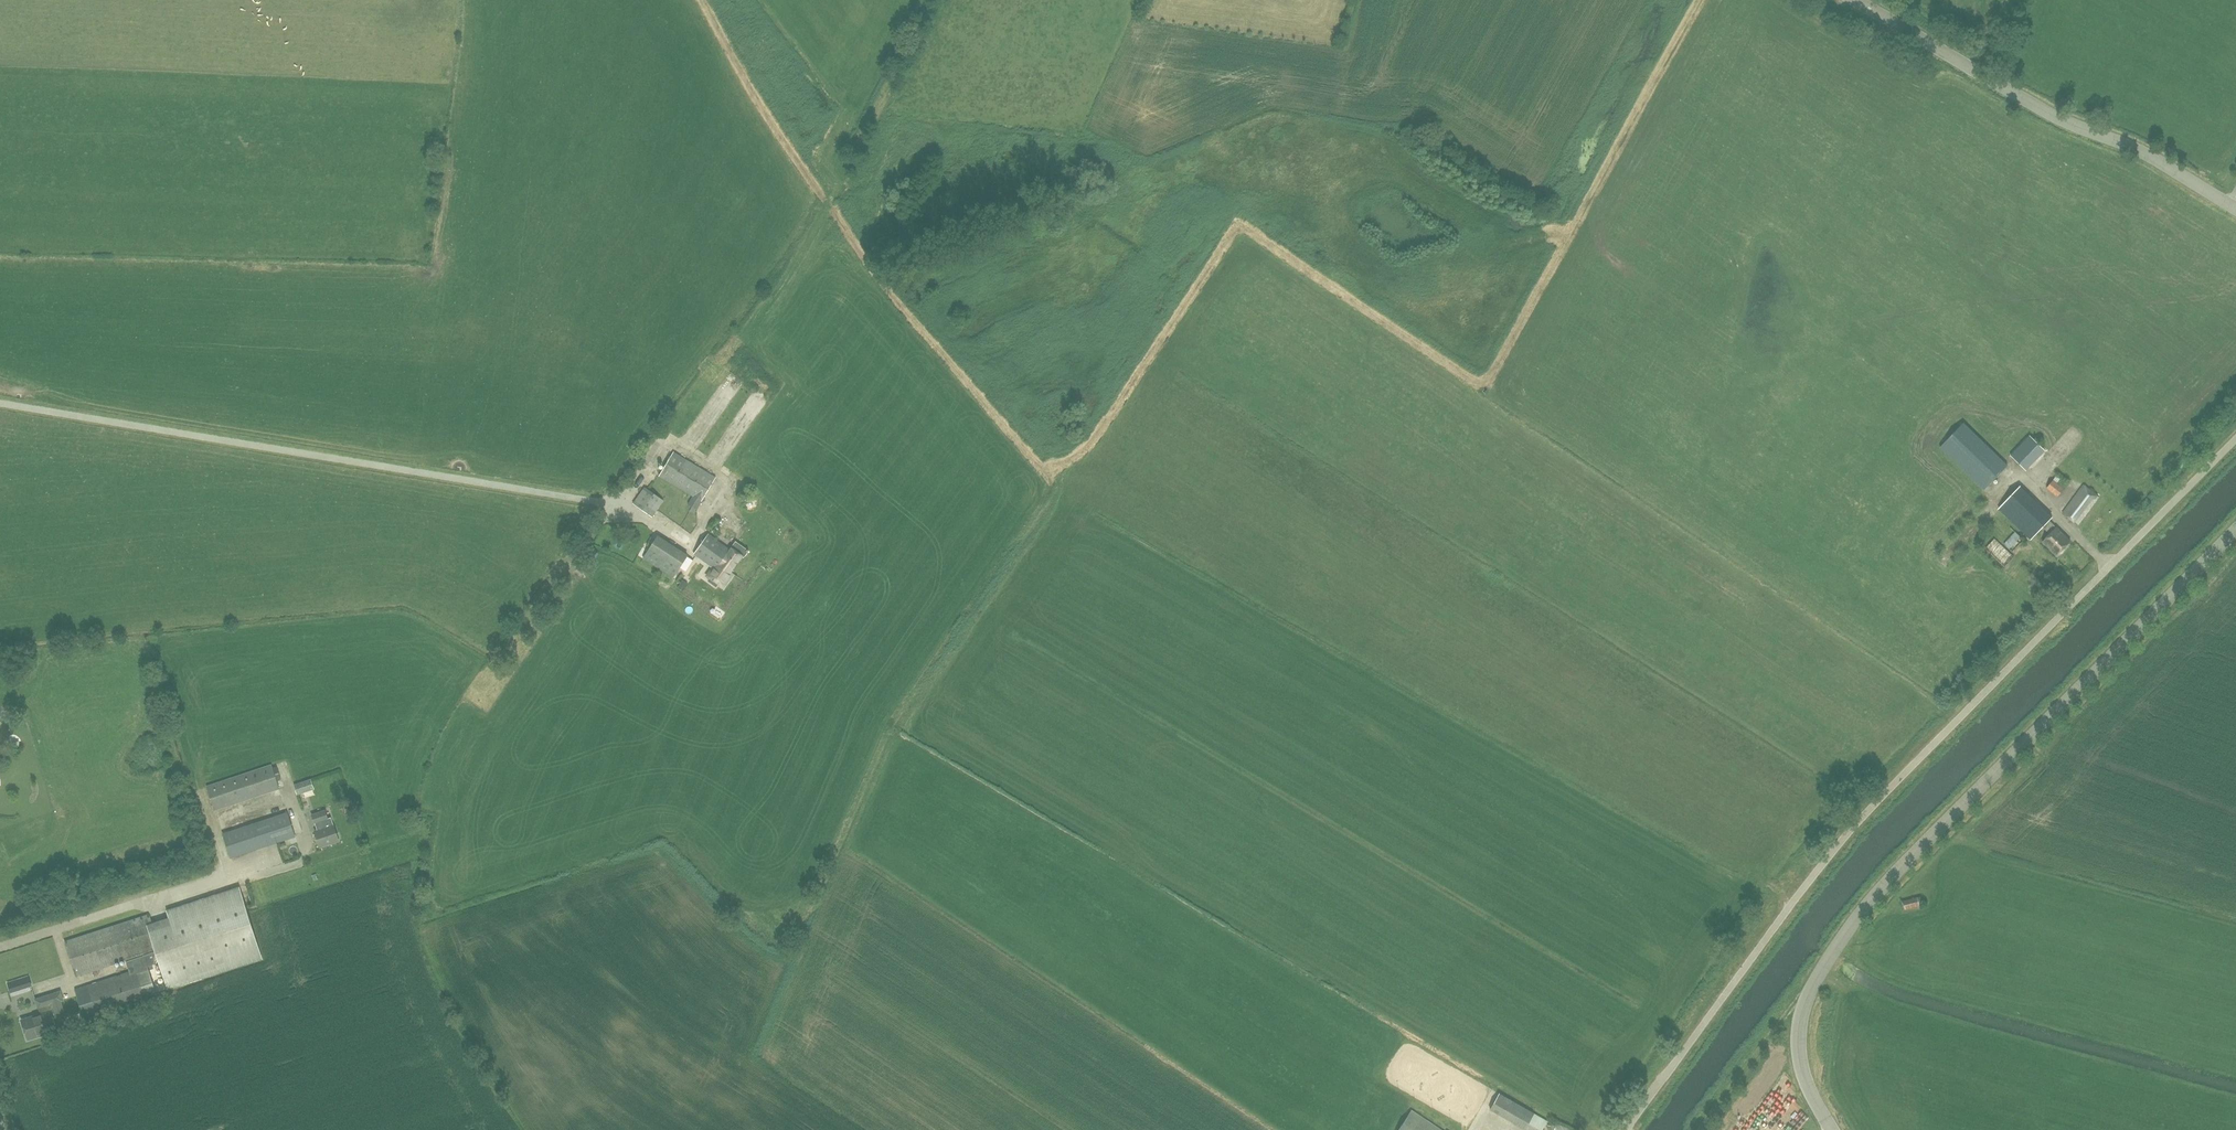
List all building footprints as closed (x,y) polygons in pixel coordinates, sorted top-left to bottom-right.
[(2007,466),(1964,423),(1940,447),(1983,490),(2007,466)] [(2013,453),(2029,467),(2048,447),(2032,432),(2013,453)] [(723,452),(730,456),(734,447),(728,444),(723,452)] [(673,452),(659,476),(693,496),(688,504),(697,509),(716,477),(673,452)] [(2057,475),(2053,480),(2046,488),(2057,497),(2064,488),(2068,483),(2057,475)] [(2063,513),(2078,524),(2099,497),(2084,485),(2063,513)] [(2030,539),(2042,527),(2049,534),(2042,541),(2057,555),(2070,541),(2056,527),(2049,520),(2052,517),(2020,486),(1998,508),(2030,539)] [(644,487),(633,504),(651,517),(663,500),(644,487)] [(2013,557),(1995,538),(1998,535),(1993,530),(1983,541),(1980,544),(1985,549),(1985,548),(2004,566),(2005,565),(2013,557)] [(733,574),(730,572),(742,556),(744,557),(749,551),(736,541),(730,549),(709,533),(694,552),(714,568),(714,570),(709,577),(710,577),(708,580),(715,586),(717,583),(723,587),(733,574)] [(685,577),(681,586),(686,588),(690,580),(685,577)] [(276,781),(281,779),(277,767),(272,768),(271,765),(207,786),(215,810),(279,789),(276,781)] [(311,779),(294,784),(297,793),(313,788),(311,779)] [(320,847),(338,841),(333,825),(329,826),(327,819),(328,819),(325,810),(311,815),(314,823),(315,823),(317,830),(314,831),(320,847)] [(287,812),(223,833),(231,858),(295,836),(287,812)] [(169,917),(152,923),(147,924),(156,950),(160,962),(168,989),(263,959),(239,886),(167,910),(169,917)] [(1920,896),(1901,901),(1903,909),(1903,910),(1920,905),(1922,905),(1920,896)] [(76,975),(143,954),(156,950),(147,924),(152,923),(149,915),(65,941),(76,975)] [(15,986),(67,972),(61,947),(8,961),(15,986)] [(158,998),(147,966),(160,962),(156,950),(143,954),(144,955),(126,961),(129,972),(76,989),(86,1021),(158,998)] [(57,1030),(53,1019),(66,1015),(61,1001),(64,1000),(60,990),(35,999),(40,1014),(21,1020),(27,1039),(57,1030)] [(1445,1063),(1436,1079),(1525,1129),(1533,1113),(1445,1063)]
